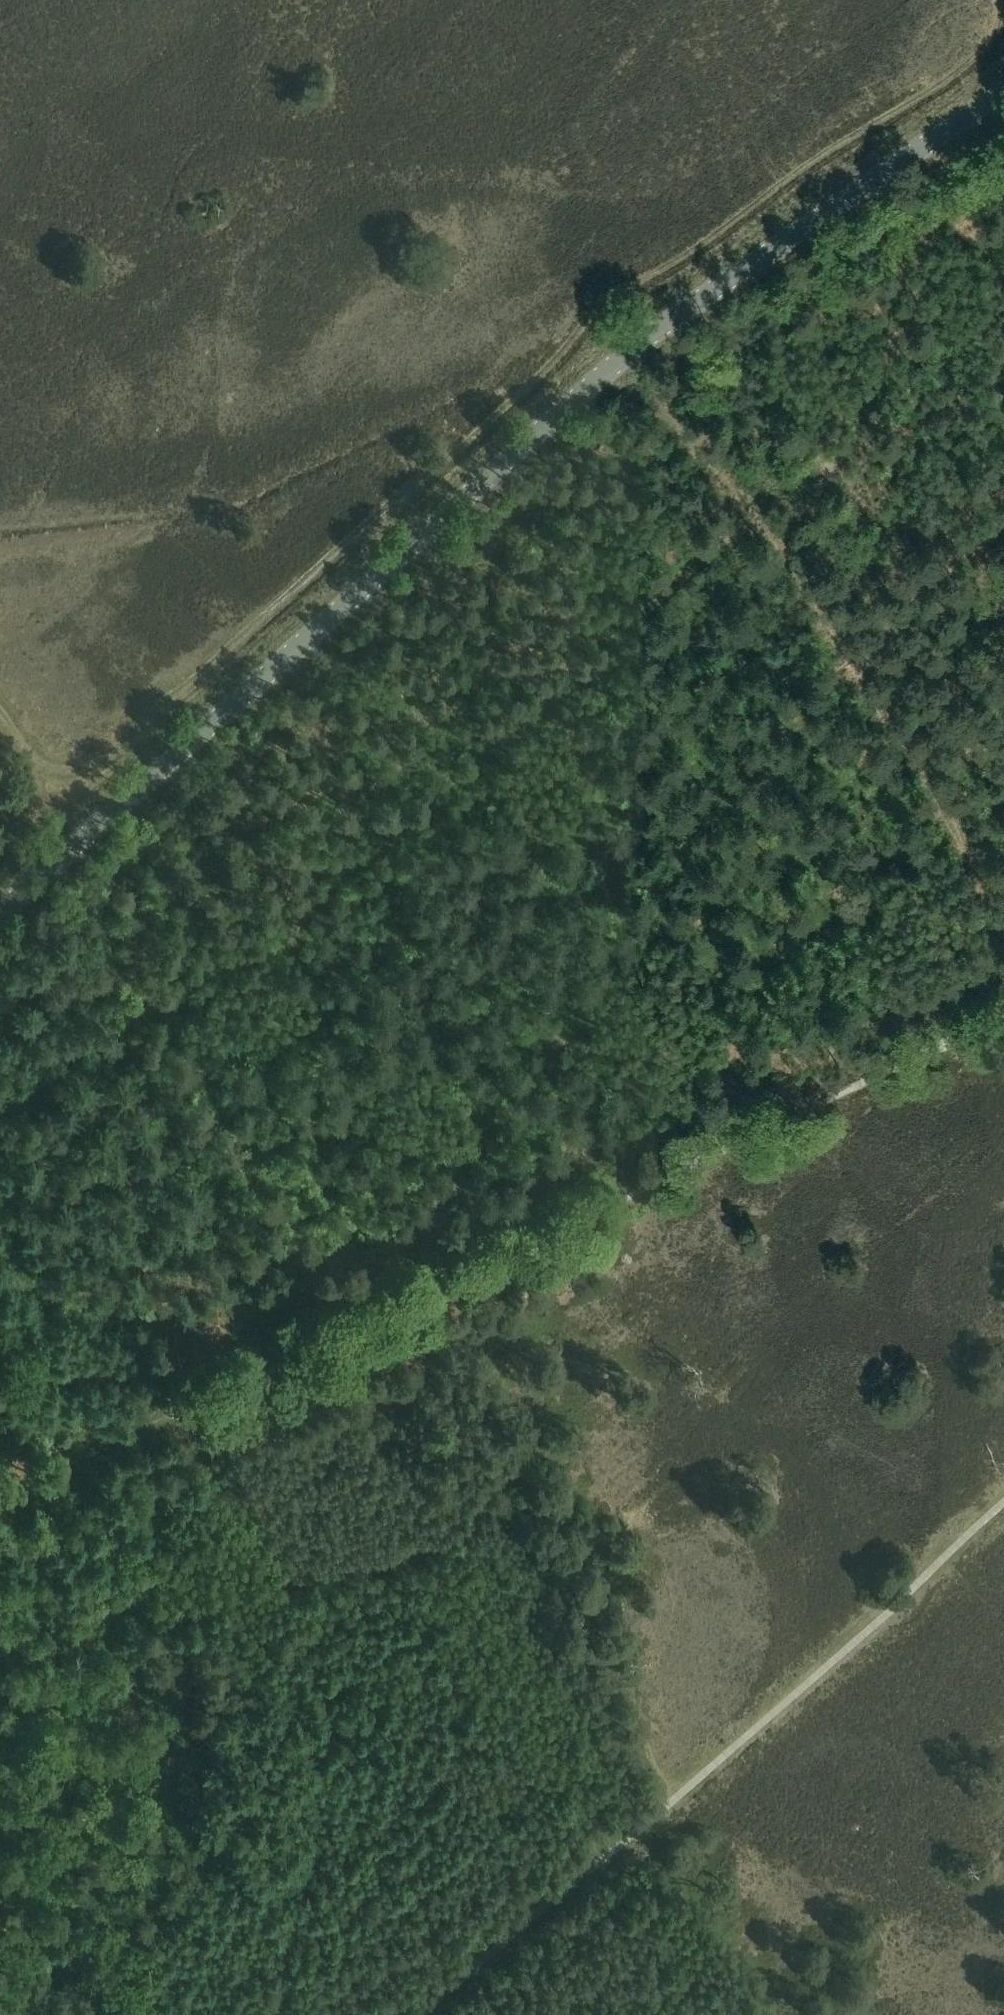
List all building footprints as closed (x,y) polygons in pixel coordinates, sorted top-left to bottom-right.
[(864,1065),(846,1072),(851,1085),(869,1078),(864,1065)]
